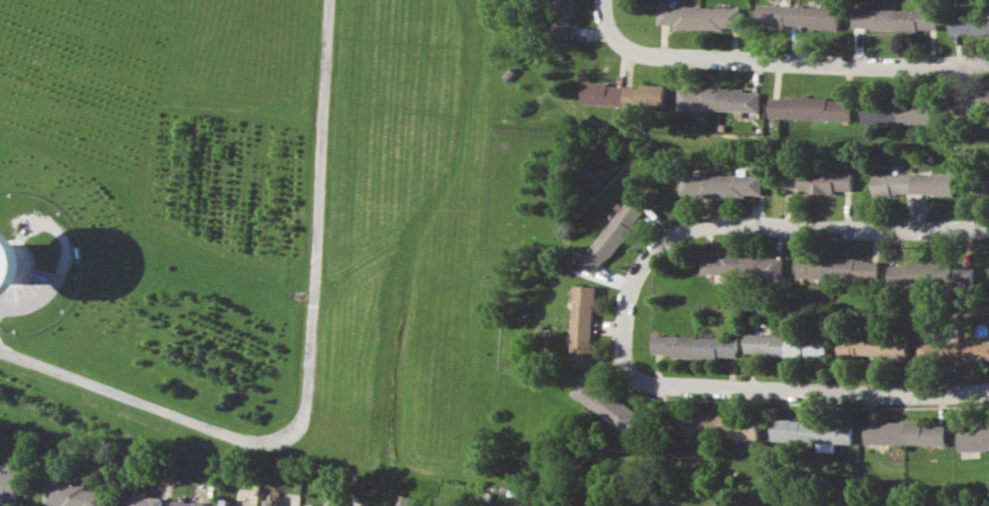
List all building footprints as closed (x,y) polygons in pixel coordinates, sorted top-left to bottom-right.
[(551,34),(571,35),(573,0),(553,0),(551,34)] [(839,28),(839,7),(759,4),(758,26),(839,28)] [(657,26),(740,29),(740,8),(658,5),(657,26)] [(938,31),(938,10),(854,9),(854,29),(938,31)] [(952,35),(988,32),(988,13),(950,16),(952,35)] [(664,85),(583,83),(582,104),(664,107),(664,85)] [(677,109),(759,111),(759,90),(678,88),(677,109)] [(957,91),(958,111),(988,110),(988,90),(957,91)] [(850,120),(851,99),(770,97),(769,118),(850,120)] [(932,123),(932,102),(862,104),(863,125),(932,123)] [(852,170),(781,168),(781,191),(834,192),(834,190),(852,190),(852,170)] [(872,174),(872,195),(953,194),(953,173),(872,174)] [(762,175),(680,174),(680,195),(761,196),(762,175)] [(582,260),(599,273),(645,208),(630,197),(624,206),(622,204),(582,260)] [(22,308),(55,251),(0,219),(0,295),(22,308)] [(701,273),(782,276),(783,255),(701,253),(701,273)] [(796,278),(878,278),(878,258),(797,258),(796,278)] [(888,264),(888,284),(973,285),(973,264),(888,264)] [(593,367),(594,286),(573,285),(572,367),(593,367)] [(825,357),(826,336),(744,333),(744,354),(825,357)] [(736,358),(737,337),(652,335),(651,355),(736,358)] [(907,336),(838,335),(838,356),(907,357),(907,336)] [(949,341),(950,362),(988,361),(988,340),(949,341)] [(939,361),(938,342),(917,343),(918,362),(939,361)] [(641,408),(579,379),(570,399),(631,428),(641,408)] [(757,417),(684,414),(683,435),(756,438),(757,417)] [(770,445),(833,446),(833,443),(850,443),(851,422),(770,420),(770,445)] [(863,443),(945,445),(945,423),(863,422),(863,443)] [(988,449),(988,425),(976,426),(976,431),(956,432),(957,451),(988,449)] [(17,503),(21,464),(9,463),(8,470),(0,469),(0,501),(17,503)] [(47,482),(46,505),(106,505),(107,491),(86,490),(86,484),(47,482)] [(164,498),(146,498),(146,491),(134,491),(133,505),(164,505),(164,498)]
